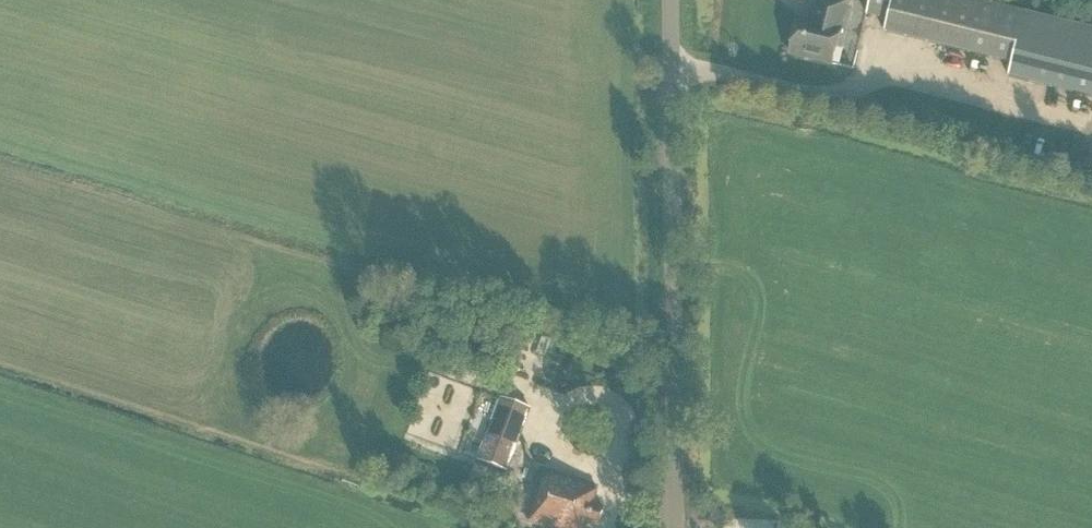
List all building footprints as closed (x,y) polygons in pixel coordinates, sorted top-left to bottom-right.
[(853,7),(848,5),(849,1),(845,0),(817,0),(812,20),(798,16),(788,54),(833,66),(838,47),(842,48),(853,7)] [(979,0),(869,0),(866,14),(887,19),(884,31),(1011,63),(1008,76),(1091,97),(1091,29),(979,0)] [(537,353),(545,356),(551,340),(542,337),(537,353)] [(508,469),(522,433),(531,409),(503,398),(493,422),(480,459),(508,469)] [(604,507),(593,503),(598,488),(546,471),(529,521),(550,527),(586,527),(588,522),(598,526),(604,507)] [(508,514),(502,512),(501,515),(495,513),(492,523),(505,527),(514,527),(517,520),(507,516),(508,514)]
